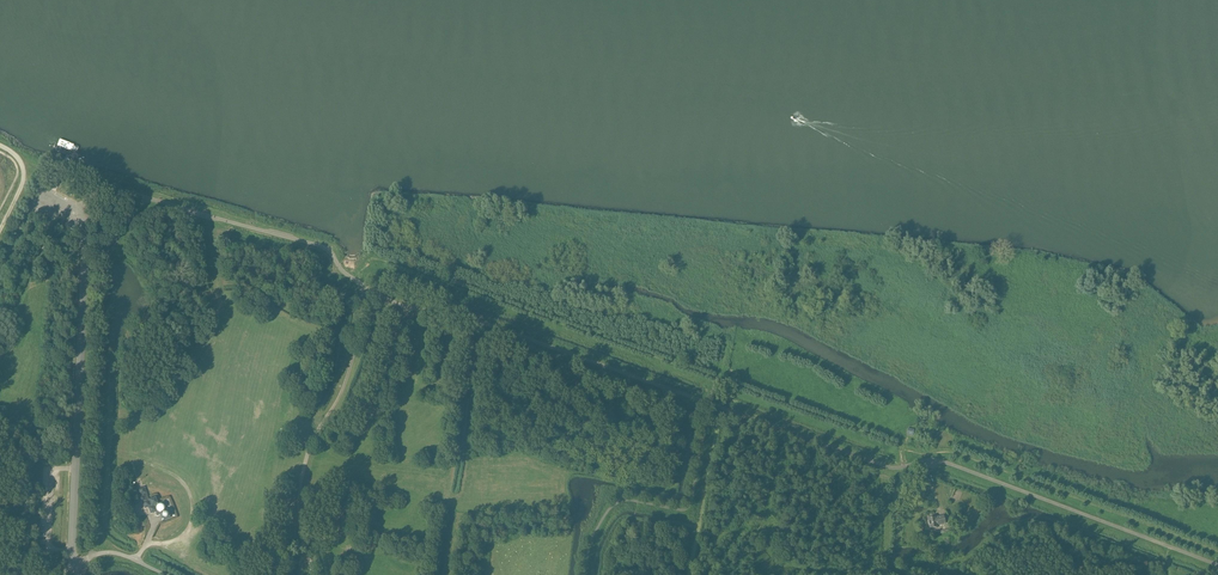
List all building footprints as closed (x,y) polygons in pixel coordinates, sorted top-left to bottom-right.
[(140,495),(136,496),(139,503),(142,502),(145,508),(148,507),(150,514),(155,512),(157,516),(161,515),(163,520),(170,517),(164,501),(158,503),(155,497),(149,499),(144,486),(137,488),(140,495)] [(939,527),(939,525),(946,524),(945,516),(936,517),(936,516),(929,518),(931,528),(939,527)]
